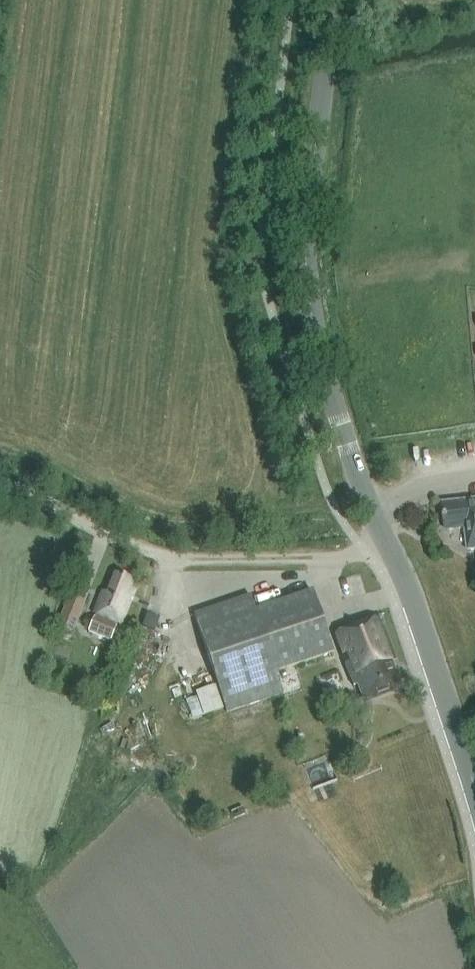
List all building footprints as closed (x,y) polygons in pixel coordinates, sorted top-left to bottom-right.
[(474,496),(474,499),(440,504),(443,531),(462,528),(465,551),(474,549),(474,495),(474,496)] [(93,615),(94,615),(87,633),(110,642),(117,624),(118,625),(131,592),(124,590),(128,581),(114,576),(106,596),(101,594),(93,615)] [(313,592),(256,611),(251,595),(194,614),(227,712),(284,693),(276,671),(333,652),(313,592)] [(84,603),(67,596),(55,627),(72,633),(84,603)] [(143,625),(153,629),(157,618),(147,614),(143,625)] [(396,660),(379,616),(333,633),(349,679),(355,677),(364,701),(400,688),(390,662),(396,660)] [(224,710),(215,686),(195,692),(204,717),(224,710)] [(196,699),(187,702),(193,721),(202,717),(196,699)] [(231,812),(235,820),(246,815),(242,807),(231,812)]
